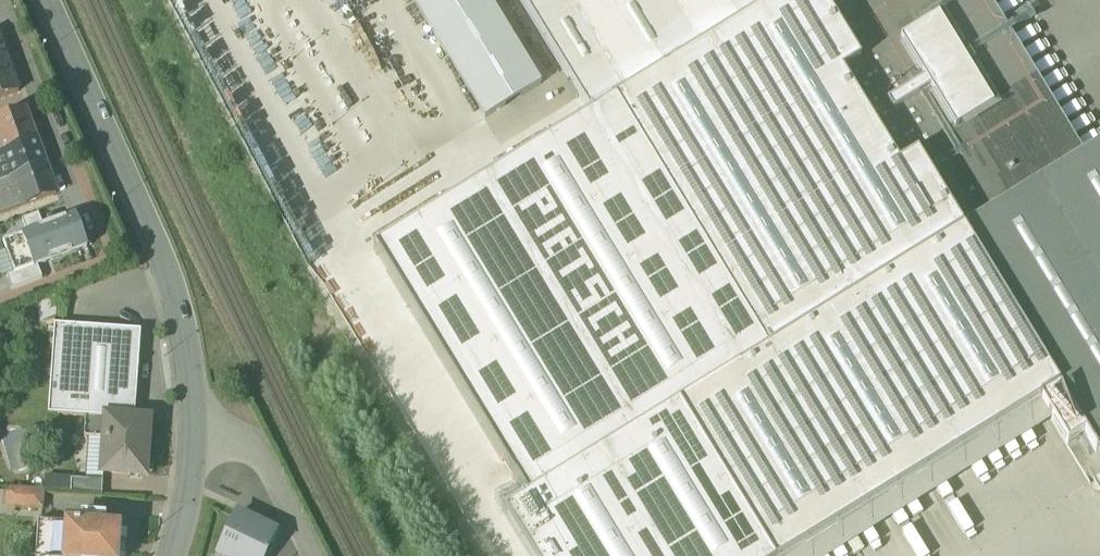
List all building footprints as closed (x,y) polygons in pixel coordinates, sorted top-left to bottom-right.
[(307,256),(337,240),(212,0),(172,0),(307,256)] [(485,119),(541,84),(490,0),(413,0),(485,119)] [(594,116),(627,97),(784,0),(522,0),(594,116)] [(627,97),(783,353),(968,240),(918,157),(900,168),(844,76),(862,65),(822,0),(784,0),(627,97)] [(980,0),(822,0),(862,65),(844,76),(900,168),(918,157),(968,240),(1086,429),(1099,452),(1099,146),(1078,160),(980,0)] [(9,64),(0,39),(0,68),(9,64)] [(9,64),(0,68),(0,100),(19,92),(9,64)] [(0,121),(0,153),(37,139),(27,111),(0,121)] [(0,153),(0,183),(47,166),(37,139),(0,153)] [(0,183),(0,212),(1,215),(57,194),(47,166),(0,183)] [(82,207),(65,213),(76,242),(93,236),(82,207)] [(27,234),(47,226),(41,213),(22,221),(27,234)] [(1064,443),(1086,429),(968,240),(783,353),(696,408),(786,553),(1036,398),(1064,443)] [(142,332),(56,326),(50,415),(87,418),(108,419),(109,419),(136,421),(142,332)] [(136,421),(109,419),(108,419),(87,418),(85,438),(107,440),(105,473),(146,476),(150,422),(136,421)] [(104,482),(73,480),(72,493),(103,495),(104,482)] [(46,491),(7,489),(6,508),(45,511),(46,491)] [(82,514),(82,525),(67,524),(65,555),(120,555),(121,528),(107,527),(108,515),(82,514)] [(238,515),(220,553),(228,555),(266,555),(272,542),(276,534),(276,533),(238,515)] [(39,522),(37,555),(65,555),(67,524),(39,522)]
